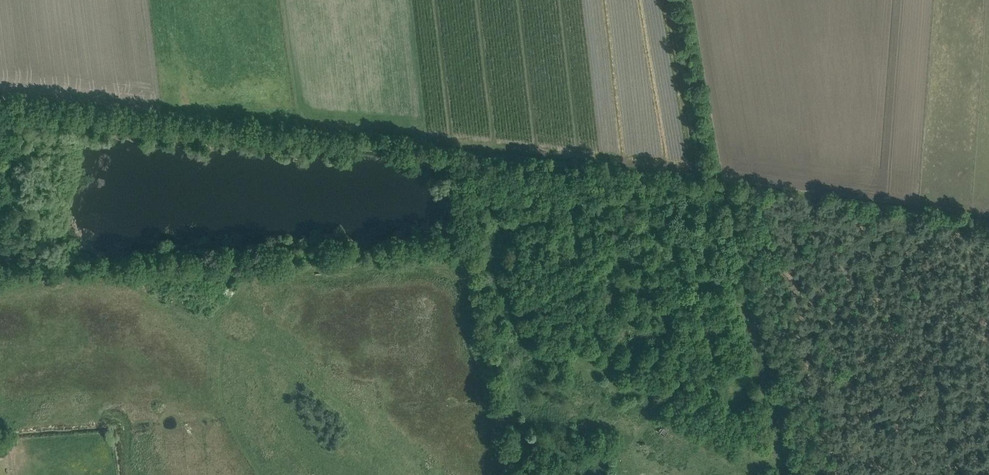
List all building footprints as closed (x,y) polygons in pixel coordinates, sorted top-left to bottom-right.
[(812,474),(844,474),(840,465),(812,474)]
